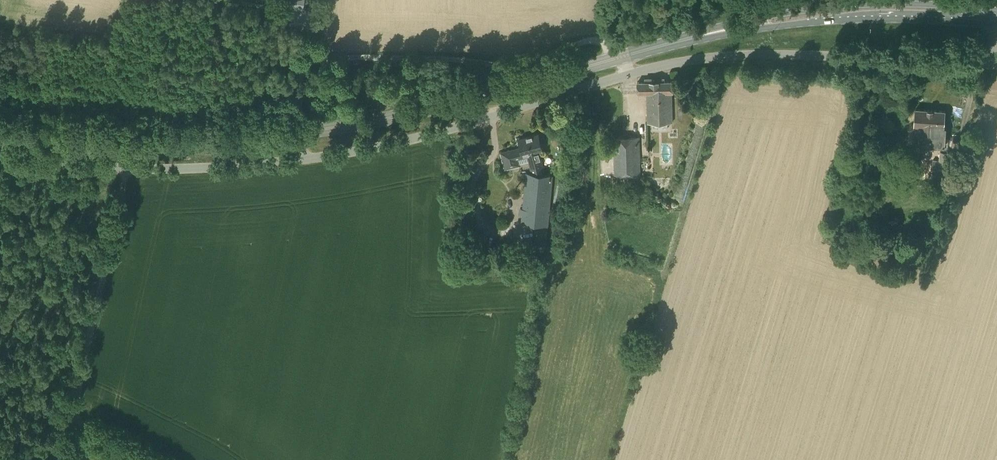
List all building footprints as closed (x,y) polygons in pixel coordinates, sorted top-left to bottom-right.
[(304,0),(285,0),(284,6),(303,9),(304,0)] [(672,122),(672,92),(673,92),(673,81),(637,82),(637,93),(647,92),(647,122),(672,122)] [(944,145),(945,127),(943,127),(944,111),(916,109),(915,125),(916,125),(915,127),(914,142),(916,142),(916,147),(923,147),(923,142),(928,143),(927,149),(932,149),(932,144),(944,145)] [(531,172),(545,174),(539,151),(543,150),(538,134),(518,139),(520,147),(500,152),(505,169),(521,165),(521,163),(528,161),(531,172)] [(615,175),(641,174),(639,136),(613,137),(615,175)] [(947,171),(948,152),(940,151),(939,159),(933,159),(931,179),(942,180),(945,179),(946,171),(947,171)] [(552,174),(545,174),(531,172),(526,172),(523,207),(520,207),(519,214),(523,215),(522,222),(536,223),(533,250),(545,251),(552,174)]
